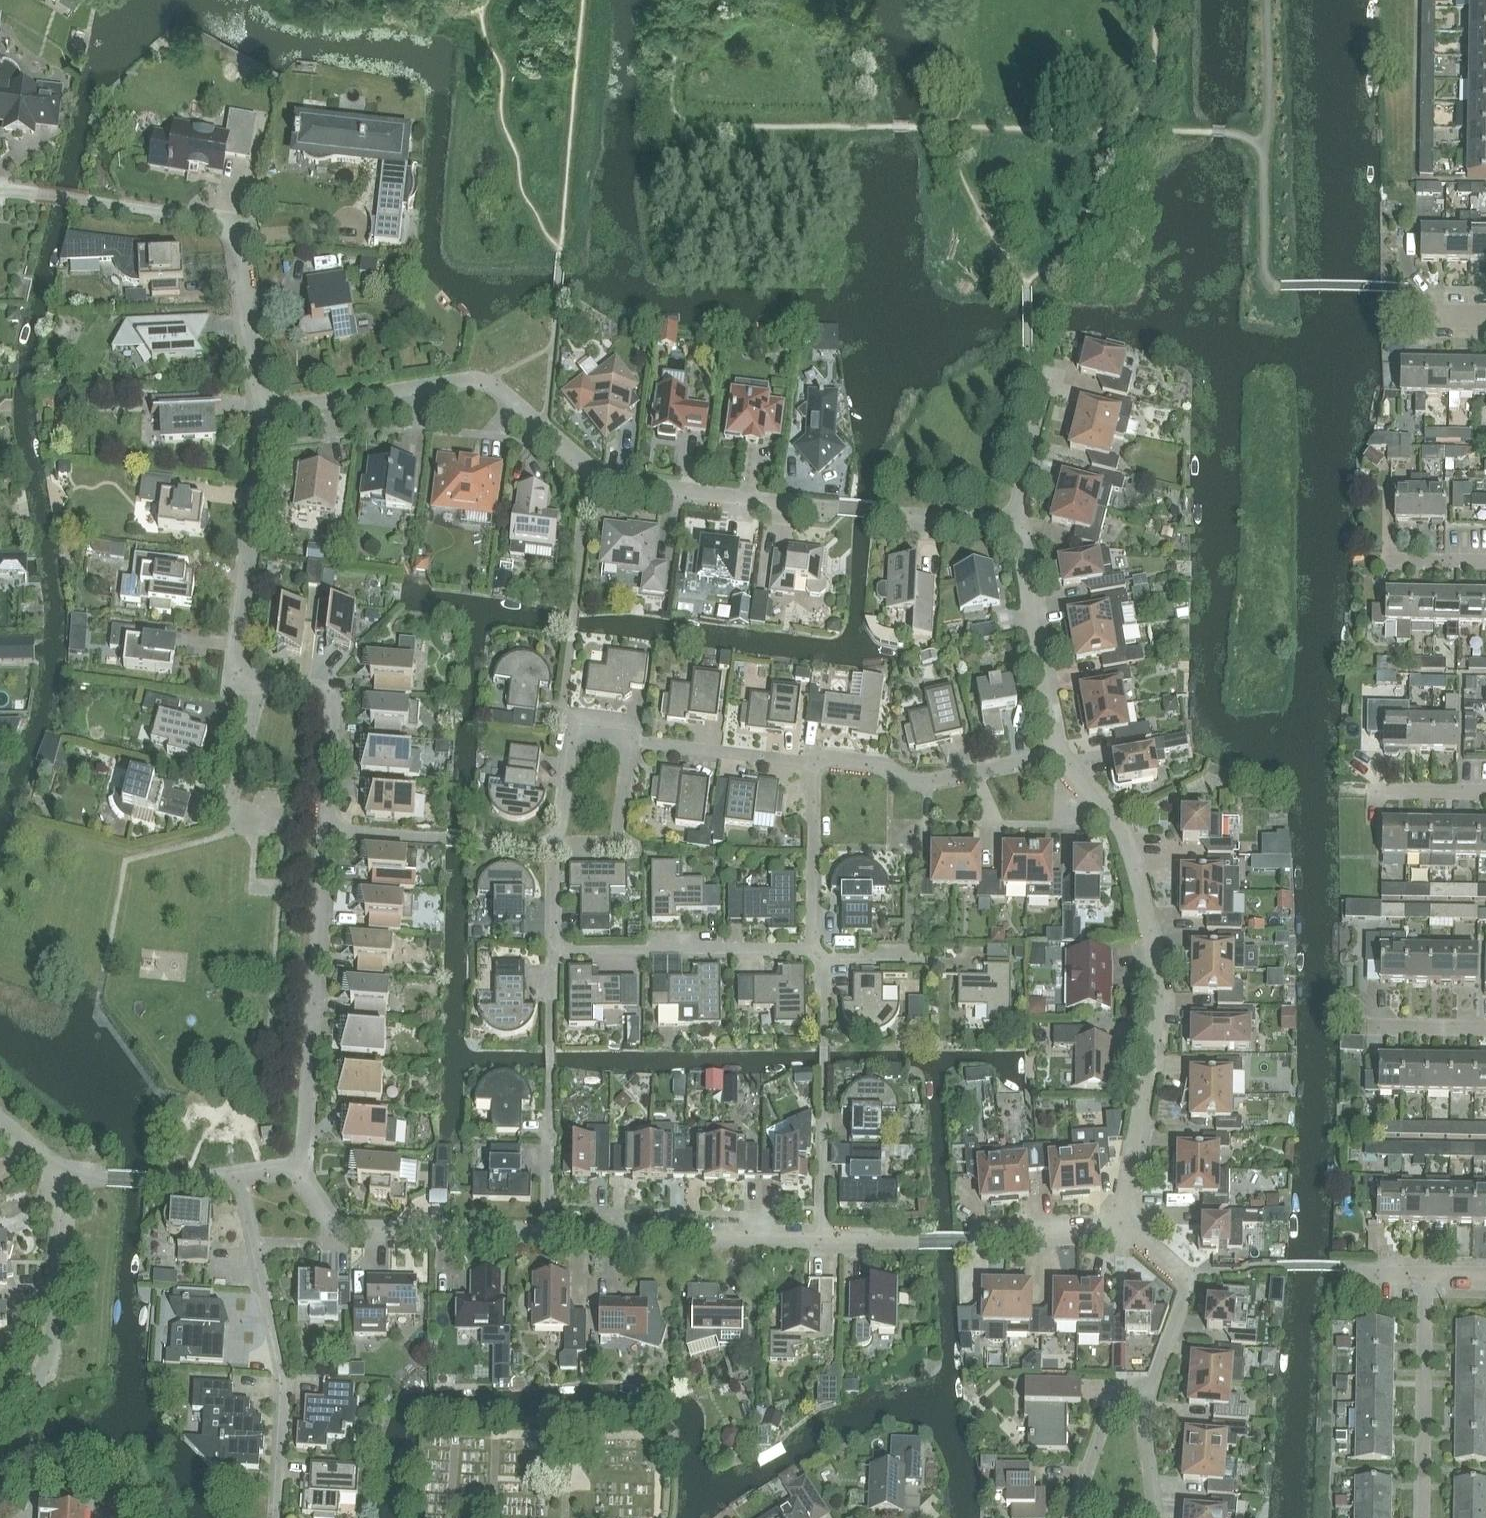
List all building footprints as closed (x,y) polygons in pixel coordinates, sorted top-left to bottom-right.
[(1470,8),(1485,9),(1485,0),(1470,0),(1470,8)] [(1422,23),(1435,23),(1435,8),(1422,8),(1422,23)] [(1469,33),(1485,33),(1485,9),(1470,8),(1469,33)] [(1421,47),(1435,47),(1435,32),(1421,32),(1421,47)] [(1469,57),(1485,57),(1485,33),(1469,33),(1469,57)] [(1421,71),(1434,71),(1434,56),(1421,56),(1421,71)] [(1469,81),(1485,81),(1485,57),(1469,57),(1469,81)] [(20,132),(22,132),(23,132),(24,131),(25,130),(25,129),(26,128),(34,129),(35,125),(57,128),(61,89),(42,86),(42,88),(39,90),(21,88),(22,82),(21,78),(17,71),(15,69),(9,66),(3,64),(0,64),(0,120),(1,120),(4,121),(6,121),(5,130),(20,132)] [(1421,95),(1434,95),(1434,80),(1421,80),(1421,95)] [(1468,105),(1485,105),(1485,81),(1469,81),(1468,105)] [(1420,119),(1434,119),(1434,104),(1420,104),(1420,119)] [(1468,129),(1485,129),(1485,105),(1468,105),(1468,129)] [(154,145),(151,167),(188,173),(187,181),(188,181),(190,168),(222,174),(225,155),(249,159),(256,118),(251,117),(250,117),(232,114),(231,114),(230,115),(232,115),(238,116),(237,122),(230,120),(227,137),(214,135),(215,131),(176,124),(172,148),(154,145)] [(297,133),(296,141),(299,142),(298,152),(304,153),(335,156),(335,161),(330,161),(330,163),(335,162),(337,162),(341,161),(345,162),(349,162),(352,163),(356,164),(360,165),(360,164),(359,164),(357,163),(356,162),(356,159),(361,159),(361,154),(362,155),(363,156),(364,156),(364,157),(365,157),(366,157),(367,158),(368,158),(369,158),(370,158),(371,158),(372,157),(373,157),(374,157),(375,156),(384,154),(374,241),(399,243),(403,206),(407,207),(407,208),(408,209),(408,211),(408,212),(409,212),(409,211),(409,210),(409,209),(409,208),(409,206),(409,205),(409,204),(409,203),(410,202),(410,201),(411,199),(412,197),(413,194),(413,192),(414,190),(414,187),(414,185),(414,182),(413,180),(413,177),(413,176),(413,175),(412,174),(412,173),(413,172),(413,171),(413,170),(413,169),(414,168),(414,167),(413,166),(413,168),(412,169),(412,170),(411,171),(407,171),(408,163),(402,162),(405,134),(363,130),(364,126),(365,126),(367,126),(368,126),(370,126),(371,125),(371,124),(369,124),(368,125),(366,125),(365,125),(363,124),(362,124),(360,124),(359,123),(357,123),(356,122),(354,121),(352,121),(350,121),(349,120),(347,120),(345,121),(343,121),(340,122),(337,122),(336,121),(335,121),(333,121),(332,121),(331,120),(330,120),(328,119),(328,120),(332,122),(332,126),(307,124),(301,123),(300,134),(297,133)] [(1420,143),(1433,144),(1433,128),(1420,128),(1420,143)] [(1467,153),(1485,153),(1485,129),(1468,129),(1467,153)] [(1420,167),(1433,168),(1433,152),(1420,152),(1420,167)] [(1467,153),(1467,177),(1485,178),(1485,153),(1467,153)] [(1428,184),(1428,195),(1441,195),(1442,184),(1428,184)] [(1470,196),(1471,185),(1457,185),(1457,196),(1470,196)] [(1470,196),(1485,196),(1485,185),(1471,185),(1470,196)] [(1459,215),(1459,231),(1446,231),(1446,262),(1470,262),(1470,215),(1459,215)] [(1480,231),(1480,215),(1470,215),(1470,262),(1485,262),(1485,231),(1480,231)] [(1421,262),(1446,262),(1446,231),(1421,230),(1421,262)] [(60,263),(114,261),(116,268),(119,275),(125,280),(132,283),(138,283),(152,283),(152,295),(180,294),(180,282),(184,282),(182,252),(170,252),(170,250),(170,249),(169,248),(168,247),(166,246),(67,236),(60,263)] [(360,275),(376,277),(378,261),(362,259),(360,275)] [(312,321),(308,321),(306,322),(305,323),(303,324),(302,325),(301,326),(300,328),(300,329),(300,330),(299,332),(300,334),(300,336),(301,337),(302,338),(304,340),(305,340),(306,341),(308,341),(310,341),(334,337),(335,341),(351,338),(348,318),(352,317),(348,290),(346,290),(344,275),(308,280),(310,296),(308,296),(312,321)] [(153,361),(153,362),(204,360),(189,335),(189,334),(182,334),(181,320),(190,320),(190,319),(127,322),(112,350),(114,351),(116,347),(144,345),(154,361),(153,361)] [(678,328),(660,326),(658,345),(676,346),(678,328)] [(1106,379),(1103,391),(1127,397),(1133,375),(1122,372),(1125,358),(1121,357),(1123,349),(1108,345),(1106,353),(1087,348),(1086,352),(1081,350),(1077,368),(1082,369),(1081,373),(1106,379)] [(585,412),(606,439),(632,418),(627,412),(634,406),(635,398),(630,392),(636,387),(616,360),(589,381),(594,387),(591,389),(587,384),(578,383),(570,390),(569,399),(575,407),(584,408),(589,404),(592,407),(585,412)] [(1425,415),(1425,395),(1426,363),(1401,363),(1401,395),(1415,395),(1415,415),(1425,415)] [(1450,364),(1426,363),(1425,395),(1449,395),(1450,364)] [(1458,411),(1458,395),(1473,395),(1474,364),(1450,364),(1449,395),(1448,411),(1458,411)] [(1485,396),(1485,364),(1474,364),(1473,395),(1485,396)] [(730,411),(725,438),(739,440),(740,437),(746,438),(746,442),(758,444),(759,440),(761,440),(762,432),(777,434),(781,406),(766,404),(766,400),(768,387),(751,385),(749,398),(735,396),(733,412),(730,411)] [(657,436),(667,438),(677,438),(678,429),(705,432),(708,407),(687,404),(688,392),(658,388),(656,407),(653,407),(651,419),(654,420),(653,425),(659,426),(657,436)] [(802,416),(804,420),(808,420),(808,429),(812,434),(796,448),(818,473),(843,451),(831,437),(834,434),(835,420),(839,416),(835,412),(836,403),(828,394),(810,393),(809,406),(805,406),(802,409),(802,416)] [(1106,409),(1081,403),(1079,412),(1074,411),(1071,424),(1114,435),(1125,438),(1134,403),(1109,397),(1106,409)] [(154,412),(150,412),(150,414),(164,413),(165,440),(213,438),(212,415),(200,416),(199,412),(201,411),(201,410),(200,410),(199,398),(153,400),(154,412)] [(222,416),(240,414),(238,405),(221,407),(222,416)] [(1114,435),(1071,424),(1068,437),(1072,439),(1070,448),(1095,455),(1092,467),(1116,473),(1120,460),(1108,457),(1114,435)] [(1449,430),(1425,430),(1424,430),(1424,441),(1449,441),(1449,430)] [(1461,430),(1449,430),(1449,441),(1461,441),(1461,430)] [(1388,448),(1396,448),(1410,448),(1411,436),(1388,435),(1388,448)] [(1410,448),(1396,448),(1388,448),(1388,461),(1410,461),(1410,448)] [(1430,448),(1422,448),(1422,461),(1430,462),(1430,448)] [(1445,459),(1445,448),(1432,448),(1432,459),(1445,459)] [(1445,459),(1445,471),(1454,471),(1454,459),(1463,459),(1467,455),(1484,455),(1484,449),(1445,448),(1445,459)] [(436,506),(463,509),(464,504),(494,508),(499,467),(477,464),(477,467),(462,466),(463,462),(441,460),(436,506)] [(377,504),(386,505),(386,506),(412,510),(418,463),(398,461),(398,464),(370,461),(367,479),(363,479),(361,496),(371,498),(372,500),(373,502),(375,503),(377,504)] [(295,507),(318,510),(334,512),(339,471),(313,467),(313,463),(298,463),(296,475),(298,476),(295,507)] [(1056,485),(1053,498),(1107,511),(1112,490),(1122,492),(1125,479),(1091,470),(1088,482),(1063,476),(1061,486),(1056,485)] [(206,515),(203,514),(205,500),(171,496),(173,481),(145,477),(142,501),(161,504),(159,528),(201,533),(201,531),(204,531),(206,528),(207,523),(207,519),(206,515)] [(1420,522),(1420,490),(1420,477),(1410,477),(1410,490),(1396,490),(1395,522),(1420,522)] [(1420,477),(1420,490),(1420,522),(1445,522),(1445,491),(1429,491),(1429,477),(1420,477)] [(1452,485),(1452,497),(1463,497),(1463,485),(1452,485)] [(512,541),(510,555),(551,561),(553,547),(554,547),(554,543),(560,544),(562,529),(556,528),(558,516),(545,515),(548,491),(520,488),(517,511),(515,511),(512,541)] [(1463,510),(1463,497),(1452,497),(1452,510),(1463,510)] [(1107,511),(1053,498),(1049,511),(1054,512),(1052,522),(1076,528),(1073,540),(1098,546),(1107,511)] [(1472,498),(1472,509),(1485,509),(1485,498),(1472,498)] [(1255,505),(1260,516),(1267,513),(1261,502),(1255,505)] [(602,564),(619,566),(622,570),(645,573),(643,591),(663,593),(666,566),(653,564),(657,530),(637,528),(637,531),(607,527),(602,564)] [(126,546),(111,544),(110,558),(124,560),(126,546)] [(753,554),(736,552),(736,548),(704,544),(703,549),(689,547),(685,578),(712,581),(714,585),(718,588),(723,588),(727,587),(730,584),(749,586),(753,554)] [(331,549),(320,547),(318,560),(330,561),(331,549)] [(807,583),(806,590),(810,595),(820,597),(826,592),(827,582),(823,577),(820,576),(823,551),(789,547),(788,554),(775,552),(770,592),(794,595),(796,581),(807,583)] [(1097,555),(1059,561),(1060,565),(1055,566),(1058,584),(1063,583),(1064,586),(1089,582),(1091,594),(1125,588),(1123,575),(1113,576),(1109,551),(1096,550),(1097,555)] [(141,600),(152,601),(151,611),(171,614),(172,604),(192,606),(195,584),(191,583),(192,576),(168,573),(169,559),(135,555),(132,579),(123,578),(121,600),(141,602),(141,600)] [(0,557),(0,574),(27,575),(28,557),(0,557)] [(877,597),(881,601),(890,601),(889,611),(913,612),(912,635),(931,636),(933,579),(916,578),(917,560),(892,559),(891,585),(882,585),(878,588),(877,597)] [(305,586),(321,588),(321,587),(324,562),(309,561),(306,585),(305,585),(305,586)] [(953,570),(960,611),(983,607),(1000,605),(993,564),(953,570)] [(1065,625),(1067,639),(1122,629),(1119,607),(1128,606),(1126,592),(1091,598),(1093,610),(1068,615),(1070,624),(1065,625)] [(1411,624),(1411,593),(1386,592),(1386,607),(1372,607),(1372,623),(1375,627),(1383,627),(1386,624),(1399,624),(1399,639),(1410,639),(1410,624),(1411,624)] [(1435,625),(1435,593),(1411,593),(1411,624),(1435,625)] [(1459,594),(1435,593),(1435,625),(1447,625),(1446,639),(1458,639),(1458,625),(1459,625),(1459,594)] [(1459,625),(1483,625),(1483,594),(1459,594),(1459,625)] [(748,627),(751,600),(732,597),(729,624),(748,627)] [(328,636),(327,640),(328,641),(350,649),(355,606),(331,603),(331,605),(319,603),(315,634),(328,636)] [(267,632),(268,632),(279,633),(278,647),(279,647),(301,656),(306,608),(282,605),(282,608),(271,607),(270,606),(267,632)] [(380,614),(366,612),(365,621),(379,622),(380,614)] [(87,618),(72,618),(71,629),(86,630),(87,618)] [(969,629),(971,643),(997,638),(995,624),(969,629)] [(124,668),(172,674),(175,647),(141,643),(143,630),(113,626),(110,648),(126,650),(124,668)] [(1132,628),(1122,629),(1067,639),(1070,652),(1075,651),(1076,661),(1101,657),(1104,669),(1144,662),(1142,649),(1126,652),(1125,645),(1135,643),(1132,628)] [(400,648),(399,658),(414,659),(414,650),(400,648)] [(622,699),(624,702),(632,695),(630,692),(631,687),(645,689),(649,657),(608,652),(606,669),(589,666),(586,694),(622,699)] [(494,682),(495,683),(495,679),(511,681),(507,710),(536,713),(535,715),(537,715),(541,685),(550,686),(550,690),(551,690),(551,687),(552,685),(552,682),(552,680),(551,677),(551,675),(550,672),(549,670),(548,668),(546,666),(545,664),(543,662),(541,660),(539,659),(537,657),(535,656),(532,655),(530,654),(528,654),(525,654),(523,653),(520,654),(517,654),(515,654),(513,655),(510,656),(508,657),(506,659),(504,660),(502,662),(500,664),(499,666),(497,668),(496,670),(495,673),(495,675),(494,677),(494,680),(494,682)] [(376,681),(375,693),(411,696),(412,684),(413,684),(415,660),(414,659),(399,658),(367,656),(371,679),(371,680),(376,681)] [(1398,659),(1376,659),(1376,673),(1398,673),(1398,659)] [(1419,670),(1434,670),(1434,659),(1420,659),(1419,670)] [(1434,659),(1434,670),(1445,671),(1445,660),(1434,659)] [(1468,671),(1482,671),(1482,660),(1469,660),(1468,671)] [(1078,700),(1080,713),(1124,706),(1120,684),(1131,682),(1129,669),(1104,673),(1106,685),(1081,689),(1083,699),(1078,700)] [(667,720),(689,723),(690,717),(717,720),(723,676),(694,672),(692,687),(671,685),(670,696),(664,695),(662,716),(668,717),(667,720)] [(1398,673),(1376,673),(1376,684),(1397,685),(1398,673)] [(886,679),(853,675),(850,699),(825,696),(821,728),(852,732),(851,737),(878,741),(878,739),(876,739),(884,680),(886,680),(886,679)] [(1004,735),(1000,711),(1017,708),(1012,678),(977,684),(984,726),(986,729),(989,732),(993,734),(996,735),(1000,735),(1004,735)] [(1433,689),(1434,678),(1420,678),(1419,688),(1433,689)] [(1434,678),(1433,689),(1445,689),(1446,678),(1434,678)] [(1465,691),(1476,692),(1476,679),(1465,679),(1465,691)] [(746,730),(768,733),(769,727),(796,730),(801,689),(772,686),(771,697),(751,694),(749,706),(743,705),(741,726),(747,727),(746,730)] [(925,693),(928,711),(908,715),(910,726),(905,727),(909,748),(915,747),(916,750),(937,745),(936,740),(963,734),(953,687),(925,693)] [(143,711),(159,715),(152,742),(169,747),(167,753),(200,762),(208,733),(191,728),(192,726),(189,722),(177,718),(181,703),(150,695),(149,700),(146,699),(143,711)] [(822,722),(825,697),(810,695),(807,721),(822,722)] [(1445,698),(1445,720),(1433,720),(1432,751),(1457,752),(1458,698),(1445,698)] [(376,725),(375,737),(400,739),(401,727),(418,728),(420,704),(367,700),(371,724),(371,725),(376,725)] [(1124,706),(1080,713),(1083,727),(1087,726),(1089,736),(1114,731),(1116,744),(1151,738),(1149,724),(1128,728),(1124,706)] [(1384,710),(1371,709),(1371,730),(1384,730),(1384,750),(1385,751),(1385,754),(1387,756),(1396,757),(1399,754),(1399,751),(1408,751),(1409,710),(1399,710),(1399,719),(1384,719),(1384,710)] [(1420,711),(1409,710),(1408,751),(1432,751),(1433,720),(1420,720),(1420,711)] [(1465,715),(1465,727),(1475,727),(1476,715),(1465,715)] [(0,722),(0,746),(12,746),(21,722),(0,722)] [(1475,727),(1465,727),(1464,740),(1475,740),(1475,727)] [(400,739),(375,737),(374,749),(369,749),(369,750),(362,772),(410,776),(411,752),(410,752),(411,740),(400,739)] [(1116,773),(1111,773),(1113,786),(1114,789),(1117,790),(1119,790),(1132,788),(1131,783),(1157,779),(1154,765),(1165,763),(1164,753),(1178,751),(1175,738),(1161,740),(1137,744),(1139,756),(1113,761),(1116,773)] [(489,785),(489,787),(488,790),(488,792),(488,795),(489,797),(489,800),(490,802),(491,804),(492,807),(494,809),(495,811),(497,813),(499,814),(501,816),(503,817),(508,819),(510,820),(513,821),(515,821),(518,821),(520,821),(523,820),(525,820),(527,819),(530,818),(532,817),(534,816),(536,814),(538,812),(540,810),(541,808),(543,806),(544,804),(545,802),(545,799),(546,797),(546,794),(546,792),(545,792),(545,795),(535,794),(541,750),(540,750),(539,752),(511,748),(506,783),(490,781),(489,785)] [(701,827),(704,828),(705,818),(710,781),(682,777),(683,771),(661,769),(660,780),(654,779),(652,800),(658,801),(657,806),(678,809),(676,824),(701,827)] [(113,796),(113,799),(113,801),(114,803),(114,805),(115,807),(116,809),(117,810),(118,812),(120,814),(123,817),(126,819),(128,820),(130,821),(132,821),(135,809),(182,822),(189,796),(158,788),(160,782),(131,774),(126,793),(114,790),(114,792),(113,794),(113,796)] [(717,792),(712,835),(723,836),(725,823),(753,827),(755,816),(775,819),(776,815),(782,816),(784,795),(778,794),(780,783),(758,780),(757,786),(730,783),(728,794),(717,792)] [(415,796),(416,784),(380,781),(379,794),(374,793),(374,795),(366,817),(414,820),(416,796),(415,796)] [(1222,816),(1196,816),(1196,811),(1183,811),(1181,812),(1179,814),(1178,817),(1178,829),(1183,830),(1182,841),(1208,842),(1208,854),(1233,854),(1233,841),(1222,841),(1222,816)] [(694,834),(693,847),(709,849),(713,819),(705,818),(704,828),(701,827),(700,835),(694,834)] [(1407,823),(1382,823),(1382,857),(1406,857),(1407,823)] [(1431,823),(1407,823),(1406,857),(1419,857),(1419,868),(1430,868),(1430,858),(1431,823)] [(1454,858),(1455,824),(1431,823),(1430,858),(1454,858)] [(1478,858),(1479,824),(1455,824),(1454,858),(1478,858)] [(1287,834),(1278,833),(1278,837),(1278,857),(1289,858),(1289,842),(1287,834)] [(934,887),(956,887),(956,843),(943,843),(943,848),(933,847),(932,873),(920,873),(920,898),(934,898),(934,887)] [(978,899),(991,899),(992,874),(979,874),(980,848),(970,848),(970,843),(956,843),(956,887),(978,887),(978,899)] [(1005,888),(1027,888),(1028,844),(1014,844),(1014,849),(1004,848),(1004,874),(992,874),(991,899),(1005,899),(1005,888)] [(1048,844),(1028,844),(1027,888),(1027,899),(1062,900),(1063,882),(1063,874),(1051,874),(1051,849),(1048,849),(1048,844)] [(408,852),(364,849),(369,872),(369,874),(374,874),(373,886),(398,888),(415,889),(418,853),(408,852)] [(1062,900),(1062,908),(1076,908),(1100,908),(1100,871),(1105,871),(1105,858),(1105,856),(1103,854),(1100,853),(1087,853),(1087,857),(1075,857),(1075,883),(1063,882),(1062,900)] [(1177,880),(1177,894),(1221,894),(1221,895),(1233,895),(1238,895),(1238,871),(1233,871),(1233,859),(1208,858),(1208,871),(1182,870),(1182,880),(1177,880)] [(1266,858),(1252,858),(1252,871),(1265,871),(1266,858)] [(842,890),(842,934),(843,934),(843,933),(872,933),(872,890),(887,890),(887,893),(889,893),(889,891),(889,888),(889,886),(888,883),(888,881),(887,879),(886,876),(884,874),(883,872),(881,870),(879,868),(878,867),(875,865),(873,864),(871,863),(869,862),(866,861),(864,861),(861,861),(859,861),(856,861),(854,861),(851,862),(849,863),(847,864),(844,865),(842,867),(840,868),(839,870),(837,872),(835,874),(834,876),(833,878),(832,881),(831,883),(831,886),(831,888),(831,891),(831,893),(832,893),(832,890),(842,890)] [(676,910),(707,910),(707,909),(705,909),(705,880),(676,880),(676,863),(652,864),(652,921),(676,921),(676,910)] [(479,898),(479,894),(495,894),(495,923),(524,923),(524,925),(525,925),(525,894),(534,894),(534,898),(536,898),(536,895),(536,892),(536,890),(535,887),(534,885),(534,883),(533,880),(531,878),(530,876),(528,874),(526,872),(524,871),(522,869),(520,868),(518,867),(515,866),(513,866),(511,865),(508,865),(506,865),(503,865),(500,865),(498,866),(496,867),(493,868),(491,869),(489,871),(487,872),(485,874),(484,876),(482,878),(481,880),(480,883),(479,885),(478,888),(478,890),(478,892),(478,895),(478,898),(479,898)] [(628,866),(570,866),(570,890),(581,890),(581,921),(581,935),(611,935),(611,919),(611,890),(628,890),(628,866)] [(772,892),(744,892),(738,892),(738,886),(728,886),(728,921),(728,922),(772,922),(772,933),(796,933),(796,875),(772,875),(772,892)] [(1381,898),(1397,899),(1397,886),(1381,886),(1381,898)] [(1406,886),(1406,899),(1421,899),(1421,886),(1406,886)] [(1445,899),(1445,887),(1430,886),(1430,899),(1445,899)] [(1454,887),(1454,899),(1469,900),(1469,887),(1454,887)] [(1478,900),(1485,900),(1485,887),(1478,887),(1478,900)] [(370,918),(369,930),(401,932),(401,920),(412,921),(414,897),(361,893),(366,916),(366,918),(370,918)] [(1221,894),(1177,894),(1177,907),(1182,907),(1181,917),(1207,918),(1207,930),(1241,930),(1241,917),(1232,917),(1233,895),(1221,895),(1221,894)] [(1367,903),(1346,902),(1346,919),(1367,919),(1367,903)] [(1406,920),(1406,907),(1390,907),(1390,920),(1406,920)] [(1430,908),(1414,907),(1414,920),(1430,920),(1430,908)] [(1062,908),(1062,920),(1076,920),(1076,908),(1062,908)] [(1438,908),(1439,920),(1454,921),(1454,908),(1438,908)] [(1463,908),(1463,921),(1478,921),(1478,908),(1463,908)] [(1185,970),(1232,970),(1244,970),(1244,935),(1219,934),(1219,947),(1193,946),(1193,956),(1183,956),(1185,970)] [(1405,936),(1366,935),(1366,963),(1380,963),(1380,983),(1405,983),(1405,949),(1405,936)] [(359,962),(358,974),(383,975),(384,963),(392,964),(393,940),(350,937),(354,960),(354,961),(359,962)] [(1405,983),(1429,983),(1429,949),(1405,949),(1405,983)] [(1453,949),(1429,949),(1429,983),(1453,984),(1453,949)] [(1453,949),(1453,984),(1477,984),(1478,950),(1453,949)] [(1097,1009),(1097,1010),(1109,1010),(1110,981),(1112,981),(1112,966),(1110,966),(1110,953),(1067,953),(1067,975),(1069,975),(1068,1009),(1097,1009)] [(478,1004),(478,1006),(478,1009),(478,1011),(479,1014),(479,1016),(480,1018),(481,1021),(483,1023),(484,1025),(486,1027),(488,1029),(489,1030),(492,1032),(494,1033),(496,1034),(498,1035),(501,1036),(503,1036),(506,1036),(508,1036),(511,1036),(513,1036),(516,1035),(518,1034),(521,1033),(523,1032),(525,1030),(527,1029),(528,1027),(530,1025),(532,1023),(533,1021),(534,1018),(535,1016),(536,1014),(536,1011),(536,1009),(536,1006),(536,1004),(535,1004),(535,1007),(525,1007),(525,963),(524,963),(524,965),(496,965),(496,978),(495,978),(495,1007),(479,1007),(479,1004),(478,1004)] [(697,978),(652,979),(652,1009),(679,1009),(679,1025),(721,1025),(721,967),(697,967),(697,978)] [(782,967),(782,978),(737,978),(737,980),(738,980),(738,1005),(753,1005),(753,1008),(775,1008),(775,1025),(806,1025),(806,967),(782,967)] [(986,1024),(1011,1025),(1011,967),(987,967),(987,977),(956,977),(956,978),(959,978),(958,1007),(987,1007),(986,1024)] [(593,1026),(593,1009),(638,1009),(638,979),(593,979),(593,968),(569,968),(569,1026),(593,1026)] [(1232,970),(1185,970),(1188,983),(1193,983),(1192,993),(1218,994),(1218,1006),(1243,1006),(1243,987),(1239,983),(1232,983),(1232,970)] [(844,1001),(842,1001),(842,1004),(842,1007),(842,1010),(843,1013),(844,1015),(845,1018),(847,1020),(848,1023),(850,1025),(852,1027),(855,1029),(857,1030),(860,1031),(862,1032),(865,1033),(868,1034),(871,1034),(874,1034),(877,1033),(879,1033),(882,1032),(885,1030),(887,1029),(890,1027),(892,1025),(894,1023),(895,1021),(897,1018),(898,1015),(899,1013),(900,1010),(900,1007),(900,1004),(900,1001),(900,990),(883,990),(883,977),(907,977),(907,976),(853,976),(853,1004),(843,1004),(844,1001)] [(356,1006),(355,1018),(380,1019),(380,1020),(386,1020),(387,1008),(388,1008),(390,984),(347,981),(351,1005),(356,1006)] [(1249,1024),(1255,1024),(1255,1010),(1218,1010),(1218,1022),(1192,1022),(1192,1025),(1187,1025),(1187,1044),(1192,1044),(1192,1047),(1249,1048),(1249,1024)] [(380,1019),(355,1018),(354,1029),(349,1029),(349,1030),(341,1053),(385,1056),(386,1032),(379,1031),(380,1020),(380,1019)] [(640,1018),(627,1018),(627,1028),(640,1028),(640,1018)] [(1110,1041),(1086,1041),(1086,1029),(1054,1028),(1054,1046),(1080,1046),(1079,1087),(1111,1087),(1111,1075),(1108,1075),(1108,1042),(1110,1042),(1110,1041)] [(1378,1093),(1403,1093),(1403,1059),(1379,1059),(1378,1093)] [(1403,1093),(1427,1093),(1427,1059),(1403,1059),(1403,1093)] [(1427,1093),(1451,1094),(1451,1060),(1427,1059),(1427,1093)] [(1187,1082),(1184,1095),(1230,1096),(1231,1074),(1242,1074),(1242,1060),(1217,1060),(1217,1072),(1191,1072),(1191,1082),(1187,1082)] [(1451,1094),(1475,1094),(1475,1060),(1451,1060),(1451,1094)] [(1485,1094),(1485,1060),(1475,1060),(1475,1094),(1485,1094)] [(338,1097),(381,1100),(383,1076),(382,1076),(383,1064),(352,1061),(351,1074),(346,1073),(346,1074),(338,1097)] [(812,1071),(794,1073),(795,1085),(814,1083),(812,1071)] [(492,1131),(522,1132),(522,1104),(532,1104),(532,1107),(533,1107),(533,1105),(533,1102),(533,1100),(533,1097),(532,1095),(531,1092),(530,1090),(529,1088),(528,1086),(526,1084),(524,1082),(522,1080),(520,1079),(518,1077),(516,1076),(514,1075),(511,1075),(509,1074),(506,1074),(504,1074),(501,1074),(499,1074),(496,1075),(491,1077),(489,1078),(487,1079),(485,1081),(483,1083),(482,1085),(480,1087),(479,1089),(478,1091),(477,1093),(476,1096),(476,1098),(475,1101),(475,1103),(475,1106),(477,1106),(477,1103),(492,1103),(492,1131)] [(723,1077),(722,1086),(737,1086),(737,1078),(723,1077)] [(686,1079),(674,1079),(674,1098),(685,1099),(686,1079)] [(898,1114),(899,1114),(899,1112),(899,1109),(899,1107),(899,1104),(898,1102),(897,1099),(896,1097),(895,1095),(894,1093),(892,1091),(890,1089),(888,1087),(886,1086),(884,1084),(882,1083),(880,1082),(877,1082),(875,1081),(872,1081),(870,1081),(867,1081),(865,1082),(862,1082),(860,1083),(857,1084),(855,1085),(853,1087),(851,1088),(849,1090),(848,1092),(846,1094),(845,1096),(844,1098),(843,1101),(842,1103),(842,1105),(841,1108),(841,1110),(841,1113),(843,1113),(843,1110),(852,1110),(852,1138),(882,1139),(882,1110),(898,1111),(898,1114)] [(909,1088),(908,1102),(924,1102),(924,1088),(909,1088)] [(1230,1096),(1184,1095),(1181,1109),(1191,1109),(1191,1119),(1216,1119),(1216,1131),(1241,1132),(1242,1118),(1230,1118),(1230,1096)] [(387,1121),(388,1109),(356,1106),(356,1118),(351,1118),(351,1119),(343,1142),(396,1146),(397,1121),(387,1121)] [(781,1183),(798,1183),(799,1179),(807,1180),(807,1163),(799,1163),(799,1155),(807,1155),(807,1152),(811,1152),(812,1113),(787,1123),(795,1143),(775,1143),(775,1152),(763,1152),(762,1179),(781,1179),(781,1183)] [(1378,1123),(1377,1136),(1393,1137),(1393,1123),(1378,1123)] [(1403,1123),(1402,1137),(1418,1137),(1418,1124),(1403,1123)] [(1442,1137),(1442,1124),(1427,1124),(1426,1137),(1442,1137)] [(1466,1138),(1466,1124),(1451,1124),(1450,1137),(1466,1138)] [(1475,1124),(1474,1138),(1485,1138),(1485,1125),(1475,1124)] [(1107,1131),(1108,1141),(1118,1140),(1121,1126),(1107,1127),(1107,1131)] [(705,1181),(721,1182),(722,1127),(706,1127),(706,1134),(699,1134),(698,1151),(686,1151),(686,1178),(705,1178),(705,1181)] [(738,1127),(722,1127),(721,1182),(738,1182),(738,1179),(757,1179),(758,1146),(745,1146),(746,1135),(738,1134),(738,1127)] [(573,1179),(590,1179),(590,1176),(609,1176),(610,1129),(587,1128),(587,1139),(574,1139),(573,1159),(565,1158),(565,1175),(573,1176),(573,1179)] [(262,1130),(263,1141),(274,1140),(273,1129),(262,1130)] [(834,1144),(849,1144),(849,1130),(834,1129),(834,1144)] [(1071,1133),(1073,1155),(1076,1199),(1090,1198),(1089,1193),(1099,1192),(1097,1167),(1110,1166),(1108,1141),(1107,1131),(1071,1133)] [(1174,1157),(1173,1171),(1218,1171),(1218,1149),(1229,1149),(1230,1136),(1204,1135),(1204,1148),(1179,1147),(1178,1157),(1174,1157)] [(633,1180),(650,1180),(651,1140),(627,1140),(627,1150),(615,1149),(614,1176),(633,1177),(633,1180)] [(667,1177),(686,1178),(686,1151),(674,1151),(674,1141),(651,1140),(650,1180),(667,1181),(667,1177)] [(1005,1204),(1002,1160),(1001,1149),(979,1150),(978,1140),(965,1141),(967,1176),(980,1175),(981,1201),(991,1200),(992,1205),(1005,1204)] [(1050,1145),(1037,1146),(1039,1171),(1051,1170),(1052,1196),(1062,1195),(1063,1200),(1076,1199),(1073,1155),(1051,1156),(1050,1145)] [(1402,1158),(1402,1145),(1387,1145),(1386,1157),(1402,1158)] [(1410,1145),(1410,1158),(1425,1158),(1426,1145),(1410,1145)] [(1434,1145),(1434,1158),(1449,1158),(1449,1145),(1434,1145)] [(1024,1158),(1002,1160),(1005,1204),(1019,1203),(1018,1198),(1028,1198),(1026,1172),(1039,1171),(1037,1146),(1023,1147),(1024,1158)] [(1474,1146),(1459,1146),(1459,1158),(1474,1159),(1474,1146)] [(473,1200),(531,1201),(532,1177),(521,1177),(521,1148),(491,1147),(491,1176),(474,1175),(473,1200)] [(840,1207),(897,1208),(898,1184),(881,1183),(882,1155),(851,1154),(851,1183),(840,1182),(840,1207)] [(390,1197),(390,1201),(390,1202),(391,1202),(392,1203),(393,1204),(407,1205),(408,1185),(400,1185),(402,1162),(354,1159),(358,1182),(358,1183),(372,1184),(371,1195),(370,1195),(370,1196),(390,1197)] [(432,1193),(448,1193),(448,1192),(447,1192),(448,1168),(433,1167),(432,1192),(432,1193)] [(1218,1171),(1173,1171),(1173,1184),(1178,1184),(1178,1194),(1204,1195),(1203,1207),(1229,1207),(1229,1172),(1218,1171)] [(1387,1179),(1377,1179),(1364,1178),(1364,1204),(1377,1205),(1377,1223),(1401,1223),(1401,1189),(1387,1189),(1387,1179)] [(1401,1179),(1401,1189),(1401,1223),(1425,1223),(1425,1189),(1412,1189),(1412,1179),(1401,1179)] [(1449,1179),(1425,1179),(1425,1189),(1425,1223),(1449,1224),(1449,1189),(1449,1179)] [(1484,1190),(1484,1180),(1474,1180),(1474,1190),(1473,1224),(1485,1224),(1485,1190),(1484,1190)] [(1474,1190),(1449,1189),(1449,1224),(1473,1224),(1474,1190)] [(180,1249),(179,1262),(208,1264),(209,1250),(210,1250),(212,1213),(203,1212),(203,1210),(202,1210),(202,1212),(185,1211),(186,1209),(184,1208),(183,1208),(182,1208),(179,1207),(178,1207),(175,1208),(173,1209),(171,1210),(170,1211),(169,1212),(167,1213),(166,1216),(165,1218),(165,1220),(165,1223),(165,1224),(166,1227),(167,1229),(168,1231),(170,1233),(172,1234),(173,1235),(175,1236),(176,1236),(179,1236),(181,1236),(184,1236),(183,1248),(178,1247),(178,1249),(180,1249)] [(1264,1210),(1264,1212),(1264,1224),(1289,1225),(1289,1221),(1289,1210),(1264,1210)] [(1198,1248),(1199,1251),(1201,1253),(1203,1254),(1216,1254),(1216,1249),(1242,1249),(1242,1225),(1264,1225),(1264,1224),(1264,1212),(1229,1211),(1229,1224),(1203,1223),(1203,1235),(1198,1235),(1198,1248)] [(9,1261),(9,1259),(10,1259),(14,1246),(8,1244),(8,1237),(0,1237),(0,1261),(9,1261)] [(1053,1238),(1052,1253),(1071,1253),(1072,1239),(1053,1238)] [(8,1284),(8,1278),(14,1276),(10,1263),(9,1263),(9,1261),(0,1261),(0,1284),(8,1284)] [(154,1285),(178,1286),(178,1273),(155,1272),(154,1285)] [(299,1275),(298,1308),(310,1308),(310,1320),(325,1320),(325,1321),(339,1321),(339,1309),(351,1310),(351,1285),(339,1285),(339,1281),(321,1280),(321,1276),(299,1275)] [(458,1298),(458,1330),(482,1330),(482,1348),(494,1348),(494,1368),(509,1368),(510,1330),(502,1330),(503,1298),(500,1298),(500,1275),(472,1275),(472,1298),(458,1298)] [(534,1276),(534,1296),(529,1296),(528,1312),(534,1312),(533,1328),(565,1329),(564,1353),(586,1353),(587,1312),(569,1311),(569,1276),(534,1276)] [(354,1336),(386,1336),(387,1311),(416,1311),(416,1278),(369,1278),(369,1302),(355,1302),(354,1336)] [(1006,1339),(1006,1335),(1007,1280),(994,1279),(994,1284),(984,1284),(983,1310),(971,1309),(970,1335),(987,1335),(987,1337),(989,1339),(1006,1339)] [(1006,1335),(1042,1336),(1042,1311),(1030,1310),(1031,1283),(1027,1283),(1028,1280),(1007,1280),(1006,1335)] [(837,1281),(818,1281),(818,1282),(819,1282),(819,1300),(795,1299),(795,1297),(781,1296),(781,1309),(782,1309),(782,1335),(770,1335),(770,1360),(794,1360),(791,1349),(832,1339),(833,1282),(837,1283),(837,1281)] [(1055,1325),(1077,1325),(1078,1281),(1065,1281),(1065,1286),(1055,1285),(1054,1311),(1042,1311),(1042,1336),(1055,1336),(1055,1325)] [(1078,1281),(1077,1325),(1077,1336),(1099,1337),(1099,1345),(1112,1345),(1113,1337),(1113,1320),(1113,1312),(1101,1312),(1102,1286),(1092,1286),(1092,1281),(1078,1281)] [(856,1321),(855,1346),(862,1346),(865,1346),(868,1344),(870,1343),(871,1340),(872,1337),(872,1331),(896,1332),(896,1307),(899,1307),(899,1296),(897,1296),(897,1282),(872,1282),(872,1287),(851,1286),(850,1321),(856,1321)] [(640,1343),(661,1349),(667,1327),(663,1326),(658,1304),(658,1286),(641,1285),(640,1302),(602,1301),(601,1336),(640,1337),(640,1343)] [(718,1287),(688,1286),(688,1306),(693,1306),(692,1322),(688,1322),(687,1347),(716,1338),(718,1346),(748,1346),(748,1323),(743,1323),(743,1304),(718,1304),(718,1287)] [(1247,1322),(1249,1291),(1223,1289),(1222,1300),(1210,1299),(1207,1300),(1205,1302),(1204,1304),(1203,1317),(1208,1317),(1207,1329),(1232,1331),(1231,1344),(1256,1346),(1258,1323),(1247,1322)] [(1126,1334),(1158,1335),(1160,1335),(1169,1308),(1168,1308),(1156,1308),(1156,1296),(1155,1293),(1153,1291),(1150,1290),(1138,1290),(1138,1295),(1126,1295),(1125,1320),(1113,1320),(1113,1337),(1112,1345),(1126,1345),(1126,1334)] [(187,1360),(223,1362),(225,1325),(221,1324),(222,1304),(209,1303),(209,1295),(214,1295),(214,1293),(191,1292),(190,1302),(170,1301),(170,1302),(171,1302),(181,1323),(189,1324),(187,1360)] [(4,1333),(8,1333),(8,1330),(13,1328),(10,1315),(7,1315),(7,1308),(0,1308),(0,1333),(4,1333)] [(1358,1322),(1357,1350),(1393,1351),(1393,1323),(1358,1322)] [(1457,1351),(1485,1352),(1485,1324),(1457,1324),(1457,1351)] [(1122,1346),(1112,1345),(1112,1354),(1121,1355),(1122,1346)] [(1187,1367),(1186,1380),(1230,1384),(1243,1385),(1244,1362),(1243,1362),(1244,1349),(1219,1347),(1218,1359),(1193,1357),(1192,1367),(1187,1367)] [(180,1351),(167,1350),(166,1363),(180,1364),(180,1351)] [(1357,1350),(1357,1377),(1392,1378),(1393,1351),(1357,1350)] [(1456,1379),(1485,1379),(1485,1352),(1457,1351),(1456,1379)] [(1357,1377),(1357,1404),(1392,1405),(1392,1378),(1357,1377)] [(838,1380),(819,1379),(818,1404),(837,1404),(838,1380)] [(1456,1406),(1485,1406),(1485,1379),(1456,1379),(1456,1406)] [(1230,1384),(1186,1380),(1185,1394),(1190,1394),(1189,1404),(1214,1406),(1213,1418),(1248,1421),(1249,1407),(1240,1407),(1240,1397),(1229,1396),(1230,1384)] [(1031,1419),(1030,1449),(1067,1450),(1068,1406),(1081,1406),(1081,1382),(1025,1381),(1024,1419),(1031,1419)] [(263,1453),(264,1440),(265,1425),(262,1425),(262,1418),(255,1417),(255,1415),(252,1411),(250,1411),(250,1401),(233,1400),(233,1383),(232,1383),(232,1384),(195,1382),(193,1409),(223,1411),(222,1435),(221,1435),(221,1440),(185,1438),(210,1466),(259,1469),(260,1453),(263,1453)] [(305,1399),(306,1399),(304,1424),(298,1424),(297,1447),(327,1449),(328,1437),(346,1438),(346,1434),(345,1434),(347,1401),(353,1402),(354,1386),(324,1385),(324,1386),(323,1399),(305,1398),(305,1399)] [(1357,1404),(1356,1432),(1392,1432),(1392,1405),(1357,1404)] [(1456,1433),(1485,1433),(1485,1406),(1456,1406),(1456,1433)] [(782,1417),(766,1411),(762,1424),(778,1430),(782,1417)] [(1181,1442),(1180,1456),(1224,1459),(1225,1447),(1236,1448),(1238,1424),(1213,1422),(1212,1435),(1187,1433),(1186,1443),(1181,1442)] [(733,1430),(726,1432),(723,1439),(724,1446),(731,1450),(738,1448),(741,1441),(740,1434),(733,1430)] [(1392,1432),(1356,1432),(1356,1459),(1391,1460),(1392,1432)] [(1456,1433),(1455,1461),(1485,1461),(1485,1433),(1456,1433)] [(905,1468),(871,1467),(869,1511),(885,1511),(884,1515),(899,1516),(899,1512),(903,1512),(904,1481),(918,1482),(920,1441),(893,1440),(892,1456),(905,1457),(905,1468)] [(1209,1482),(1208,1494),(1233,1496),(1234,1482),(1222,1481),(1224,1459),(1180,1456),(1179,1469),(1184,1470),(1183,1480),(1209,1482)] [(314,1517),(335,1517),(335,1515),(339,1515),(340,1495),(357,1496),(359,1467),(312,1464),(310,1492),(304,1492),(303,1513),(314,1514),(314,1517)] [(996,1493),(1007,1493),(1007,1507),(1012,1507),(1012,1517),(1045,1517),(1045,1492),(1035,1492),(1035,1479),(1029,1479),(1029,1465),(996,1465),(996,1493)] [(1356,1479),(1355,1507),(1391,1508),(1391,1480),(1356,1479)] [(827,1514),(805,1480),(789,1490),(796,1500),(769,1517),(820,1517),(827,1514)] [(1455,1509),(1485,1509),(1485,1481),(1455,1481),(1455,1509)] [(1186,1509),(1185,1512),(1181,1512),(1180,1517),(1236,1517),(1237,1500),(1212,1498),(1211,1511),(1186,1509)] [(86,1510),(54,1507),(54,1508),(40,1507),(39,1517),(85,1517),(86,1510)] [(1355,1517),(1390,1517),(1391,1508),(1355,1507),(1355,1517)] [(1454,1517),(1485,1517),(1485,1509),(1455,1509),(1454,1517)]
